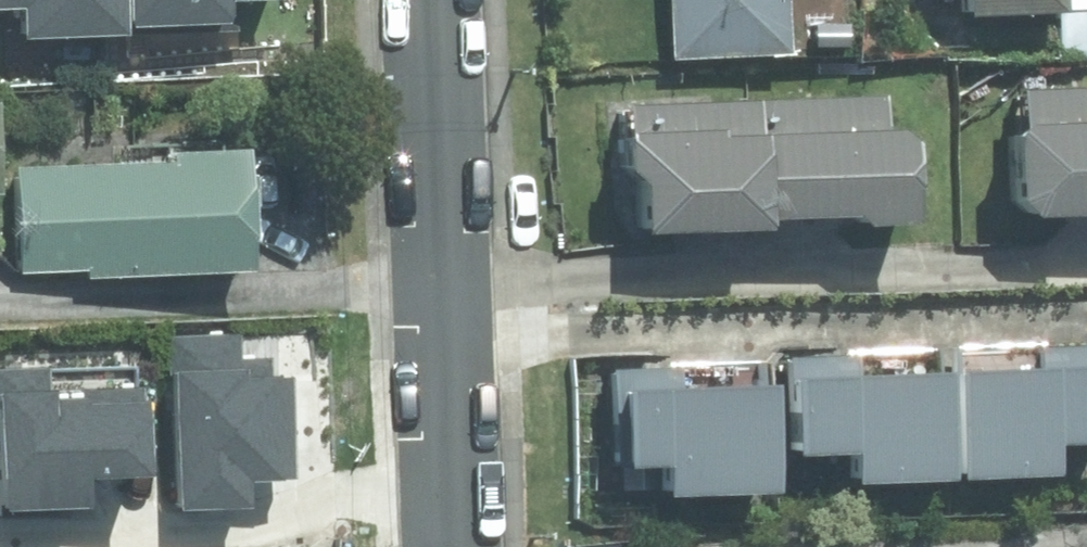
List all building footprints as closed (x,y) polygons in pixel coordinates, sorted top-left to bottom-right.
[(26,9),(27,40),(133,37),(131,0),(0,0),(0,10),(26,9)] [(135,28),(237,25),(236,2),(289,1),(289,0),(135,0),(135,28)] [(771,0),(653,0),(657,67),(775,60),(771,0)] [(1081,0),(920,0),(919,26),(1040,26),(1040,16),(1081,16),(1081,0)] [(986,86),(987,130),(972,131),(974,218),(994,239),(1046,238),(1046,225),(1086,224),(1086,84),(986,86)] [(829,246),(878,245),(876,157),(862,145),(861,108),(607,116),(608,148),(591,148),(592,193),(608,202),(608,245),(731,244),(731,231),(816,230),(829,246)] [(228,283),(225,166),(3,173),(7,291),(228,283)] [(226,339),(169,341),(173,529),(264,526),(263,485),(296,484),(294,382),(269,382),(268,363),(227,364),(226,339)] [(581,357),(584,491),(636,490),(637,508),(762,505),(761,476),(821,474),(822,501),(1039,496),(1038,467),(1086,466),(1086,346),(581,357)] [(151,394),(3,395),(4,525),(95,524),(94,478),(152,478),(151,394)]
